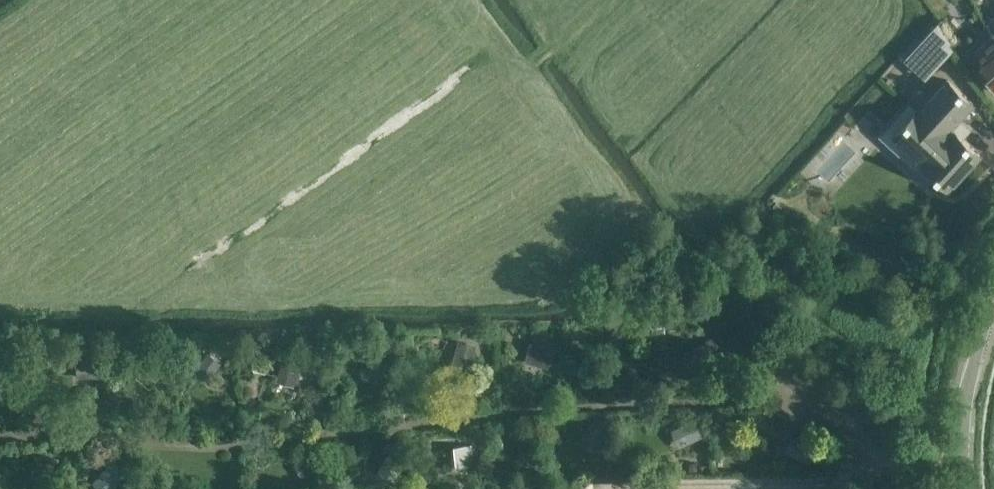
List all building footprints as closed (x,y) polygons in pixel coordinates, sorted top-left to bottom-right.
[(953,49),(938,23),(905,60),(921,74),(927,67),(932,72),(953,49)] [(985,53),(987,56),(980,63),(993,79),(993,45),(985,53)] [(958,119),(967,109),(973,103),(948,80),(918,112),(917,110),(894,135),(908,149),(905,153),(918,165),(922,161),(925,164),(923,166),(948,189),(980,155),(958,134),(966,126),(958,119)] [(789,182),(778,194),(785,200),(795,188),(789,182)] [(727,349),(705,331),(688,352),(711,370),(727,349)] [(562,350),(536,337),(525,360),(551,372),(562,350)] [(477,345),(457,340),(451,363),(470,368),(477,345)] [(168,362),(152,348),(138,364),(154,378),(168,362)] [(388,361),(367,352),(359,372),(380,381),(388,361)] [(230,368),(214,354),(201,370),(217,384),(230,368)] [(73,357),(73,375),(102,375),(102,357),(73,357)] [(5,363),(0,370),(0,388),(4,391),(18,373),(5,363)] [(303,366),(283,363),(279,384),(300,387),(303,366)] [(613,429),(596,419),(584,439),(602,449),(613,429)] [(671,430),(678,448),(701,437),(694,420),(671,430)] [(798,437),(775,422),(762,440),(786,456),(798,437)] [(454,446),(455,466),(473,466),(472,445),(454,446)] [(39,448),(26,468),(53,485),(66,466),(39,448)] [(408,458),(391,448),(378,471),(395,481),(408,458)] [(92,487),(95,488),(116,488),(125,478),(109,465),(92,487)]
